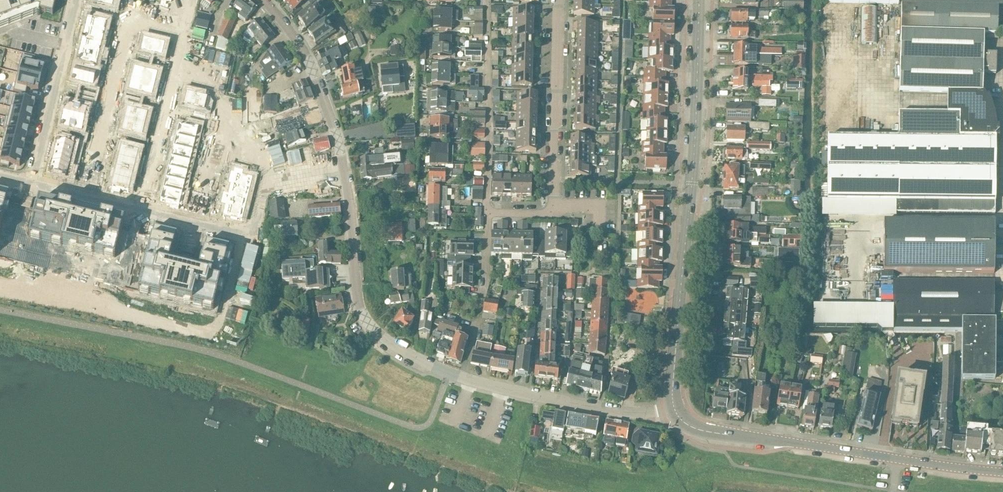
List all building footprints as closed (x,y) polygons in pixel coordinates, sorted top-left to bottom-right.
[(4,27),(37,14),(39,15),(40,11),(40,12),(53,16),(57,0),(0,0),(0,28),(4,27)] [(92,3),(103,6),(102,12),(110,14),(114,15),(115,8),(113,8),(113,6),(115,0),(93,0),(92,3)] [(246,0),(239,0),(234,7),(242,14),(239,18),(245,22),(248,18),(249,18),(257,8),(246,0)] [(287,4),(294,12),(300,7),(303,4),(300,0),(291,0),(287,3),(287,4)] [(785,0),(784,0),(784,10),(800,10),(800,0),(785,0)] [(899,93),(947,94),(983,95),(984,73),(997,73),(997,55),(984,55),(985,34),(998,34),(998,7),(1002,7),(1002,0),(902,0),(899,93)] [(671,9),(671,3),(650,2),(650,9),(654,9),(653,22),(674,23),(674,9),(671,9)] [(598,6),(594,6),(574,5),(574,15),(580,15),(580,18),(594,18),(594,16),(598,16),(598,6)] [(324,16),(317,6),(310,11),(310,10),(298,20),(306,31),(318,21),(324,16)] [(491,18),(497,18),(497,14),(502,14),(502,7),(491,7),(491,18)] [(877,7),(862,7),(861,44),(876,44),(877,7)] [(513,9),(513,19),(533,19),(533,10),(513,9)] [(434,20),(455,21),(458,21),(458,18),(452,17),(452,12),(434,11),(434,20)] [(747,11),(732,11),(732,12),(730,12),(730,19),(732,19),(732,22),(746,22),(747,11)] [(217,37),(219,38),(226,41),(237,16),(228,12),(217,37)] [(198,13),(196,27),(208,30),(211,16),(198,13)] [(88,18),(85,29),(105,34),(105,32),(108,23),(106,23),(88,18)] [(513,19),(513,28),(533,29),(533,19),(513,19)] [(275,37),(261,20),(248,30),(243,36),(248,40),(251,35),(255,39),(252,41),(253,42),(252,43),(253,45),(257,41),(262,47),(275,37)] [(455,25),(455,21),(434,20),(433,30),(452,31),(452,24),(455,25)] [(333,34),(325,22),(308,32),(316,45),(333,34)] [(649,35),(649,42),(670,42),(670,36),(673,37),(674,23),(653,22),(653,35),(649,35)] [(578,23),(577,33),(598,33),(598,24),(578,23)] [(748,27),(731,26),(731,28),(730,29),(730,32),(731,33),(731,39),(755,39),(755,33),(747,33),(748,27)] [(513,38),(533,39),(533,29),(513,28),(513,38)] [(85,29),(83,40),(101,45),(102,45),(103,39),(105,34),(85,29)] [(366,45),(361,33),(354,36),(359,48),(366,45)] [(577,43),(598,43),(598,33),(577,33),(577,43)] [(351,35),(345,38),(348,43),(354,40),(351,35)] [(228,42),(226,41),(219,38),(216,48),(226,50),(228,42)] [(247,39),(240,38),(236,56),(243,57),(247,39)] [(433,48),(455,48),(459,49),(459,44),(459,39),(433,38),(433,48)] [(513,38),(512,48),(533,48),(533,39),(513,38)] [(83,40),(80,50),(97,55),(100,55),(102,45),(101,45),(83,40)] [(139,51),(137,58),(150,61),(151,55),(162,58),(166,45),(144,40),(141,52),(139,51)] [(358,47),(355,41),(349,44),(351,50),(358,47)] [(670,48),(670,42),(649,42),(648,60),(652,60),(673,60),(673,48),(670,48)] [(577,43),(577,52),(597,53),(598,43),(577,43)] [(268,53),(259,65),(263,71),(261,72),(266,80),(279,71),(283,68),(292,62),(280,44),(268,53)] [(732,47),(732,52),(734,53),(734,55),(773,56),(782,56),(782,49),(756,48),(756,46),(734,45),(734,46),(732,47)] [(400,56),(399,47),(390,47),(391,57),(400,56)] [(455,58),(455,48),(433,48),(432,57),(455,58)] [(532,58),(533,48),(512,48),(512,57),(532,58)] [(466,49),(465,57),(471,57),(471,62),(481,62),(481,57),(481,50),(469,49),(466,49)] [(80,50),(77,62),(93,66),(97,67),(100,55),(97,55),(80,50)] [(341,59),(337,50),(316,59),(323,75),(334,71),(337,69),(334,62),(341,59)] [(577,52),(577,62),(597,62),(597,53),(577,52)] [(732,58),(732,62),(734,64),(733,65),(748,65),(773,65),(773,61),(773,56),(734,55),(734,58),(732,58)] [(23,64),(20,74),(41,80),(44,68),(33,65),(34,59),(22,56),(21,63),(23,64)] [(512,57),(512,67),(532,67),(532,58),(512,57)] [(794,57),(793,69),(796,69),(804,69),(804,57),(794,57)] [(644,71),(644,78),(665,78),(665,72),(672,73),(673,60),(652,60),(652,71),(644,71)] [(137,70),(134,81),(143,83),(155,86),(158,75),(147,72),(148,67),(148,65),(136,62),(135,69),(137,70)] [(577,62),(577,71),(597,72),(597,62),(577,62)] [(432,65),(432,75),(452,75),(453,75),(456,76),(456,66),(450,66),(432,65)] [(402,67),(380,69),(382,89),(383,95),(393,94),(392,87),(399,87),(398,79),(404,78),(403,67),(402,67)] [(512,67),(512,76),(532,77),(532,67),(512,67)] [(73,80),(72,82),(76,83),(84,85),(82,91),(85,92),(94,94),(96,87),(94,87),(95,81),(95,79),(97,75),(90,73),(75,69),(73,80)] [(347,86),(362,83),(364,83),(361,71),(354,73),(353,69),(342,72),(345,86),(347,85),(347,86)] [(577,71),(576,81),(597,81),(597,72),(577,71)] [(733,81),(769,82),(769,81),(772,82),(773,76),(769,76),(760,76),(752,76),(752,77),(748,77),(748,72),(733,71),(733,73),(731,74),(731,78),(733,79),(733,81)] [(15,85),(13,92),(26,94),(27,88),(38,91),(41,80),(20,74),(18,85),(15,85)] [(432,75),(432,84),(444,85),(449,85),(456,85),(456,76),(453,75),(452,75),(432,75)] [(470,76),(470,90),(478,90),(479,76),(470,76)] [(532,87),(532,77),(512,76),(511,86),(516,87),(516,88),(527,88),(527,87),(532,87)] [(644,78),(643,96),(668,96),(668,84),(665,84),(665,78),(644,78)] [(129,91),(128,98),(140,101),(140,100),(141,94),(153,97),(155,86),(143,83),(134,81),(132,92),(129,91)] [(231,81),(228,94),(236,96),(239,83),(231,81)] [(596,91),(597,81),(576,81),(576,91),(596,91)] [(769,82),(733,81),(733,83),(731,85),(731,89),(733,90),(733,91),(747,91),(747,86),(752,86),(752,87),(762,88),(762,94),(769,94),(769,82)] [(310,90),(305,82),(292,87),(299,105),(314,100),(310,90)] [(347,85),(345,86),(343,86),(343,87),(341,88),(343,98),(358,95),(359,97),(363,97),(362,94),(364,94),(362,83),(347,86),(347,85)] [(502,91),(493,91),(493,103),(501,103),(502,91)] [(576,91),(576,100),(600,101),(600,98),(596,97),(596,91),(576,91)] [(428,92),(427,102),(431,102),(451,103),(455,103),(456,93),(448,92),(448,93),(431,92),(428,92)] [(185,101),(183,106),(188,107),(195,109),(193,115),(203,117),(206,118),(207,111),(205,111),(208,99),(207,99),(187,94),(185,101)] [(517,103),(537,104),(537,94),(517,94),(517,100),(513,100),(513,103),(517,103)] [(899,138),(827,137),(827,153),(827,168),(827,184),(827,201),(896,201),(896,213),(995,214),(995,202),(996,138),(999,138),(999,128),(996,128),(996,127),(996,125),(995,123),(995,121),(994,118),(994,116),(993,114),(993,112),(992,110),(992,108),(991,105),(990,102),(989,100),(988,98),(987,96),(985,97),(983,95),(947,94),(947,114),(899,113),(899,138)] [(643,96),(643,114),(664,114),(664,108),(668,108),(668,96),(643,96)] [(277,97),(265,97),(264,112),(277,112),(277,97)] [(16,98),(14,109),(33,114),(36,103),(16,98)] [(252,100),(249,119),(258,120),(261,101),(252,100)] [(576,100),(576,110),(596,110),(596,104),(600,104),(600,101),(576,100)] [(67,105),(64,116),(77,120),(85,121),(88,111),(90,111),(92,104),(82,102),(80,101),(78,108),(70,106),(67,105)] [(127,110),(125,121),(145,126),(146,123),(148,115),(138,112),(137,112),(139,105),(126,102),(125,109),(127,110)] [(427,102),(427,111),(431,111),(447,112),(449,112),(449,108),(455,108),(455,103),(451,103),(431,102),(427,102)] [(504,103),(499,103),(493,103),(493,112),(504,113),(504,103)] [(517,103),(517,113),(537,113),(537,104),(517,103)] [(751,106),(727,105),(726,122),(750,122),(751,106)] [(14,109),(11,120),(30,124),(33,114),(14,109)] [(576,110),(575,119),(600,120),(600,117),(596,117),(596,110),(576,110)] [(517,113),(516,122),(537,123),(537,113),(517,113)] [(664,114),(643,114),(643,120),(647,121),(647,132),(667,132),(667,120),(664,120),(664,114)] [(64,116),(61,128),(65,129),(72,131),(71,137),(83,140),(85,133),(82,132),(85,121),(77,120),(64,116)] [(430,129),(458,130),(458,120),(449,120),(430,119),(430,129)] [(600,123),(600,120),(575,119),(575,129),(588,130),(588,132),(595,132),(596,123),(600,123)] [(11,120),(8,130),(28,135),(30,124),(11,120)] [(119,131),(118,138),(130,141),(131,134),(143,137),(145,126),(125,121),(122,132),(119,131)] [(536,133),(537,123),(516,122),(516,132),(536,133)] [(769,124),(749,123),(749,130),(747,130),(747,129),(728,128),(727,141),(745,141),(745,134),(750,134),(752,132),(752,130),(762,131),(762,132),(768,132),(769,131),(769,124)] [(415,125),(402,126),(403,138),(415,138),(415,125)] [(179,126),(176,137),(190,141),(196,142),(198,131),(193,129),(179,126)] [(458,130),(430,129),(430,139),(456,139),(456,130),(458,130)] [(8,130),(6,140),(25,145),(28,135),(8,130)] [(306,140),(303,130),(284,136),(288,146),(306,140)] [(516,132),(516,142),(536,142),(536,133),(516,132)] [(667,144),(667,132),(647,132),(646,143),(642,143),(642,150),(663,150),(664,144),(667,144)] [(176,137),(173,148),(187,151),(193,153),(196,142),(190,141),(176,137)] [(571,147),(595,148),(595,144),(591,144),(591,138),(571,137),(571,147)] [(330,149),(327,139),(313,143),(316,153),(330,149)] [(6,140),(3,151),(23,156),(25,145),(6,140)] [(414,150),(413,140),(401,141),(402,151),(414,150)] [(58,142),(55,153),(72,157),(74,149),(75,147),(61,143),(58,142)] [(516,142),(516,152),(536,152),(536,142),(516,142)] [(485,146),(472,146),(471,156),(484,157),(485,146)] [(430,147),(429,156),(453,157),(453,147),(430,147)] [(595,151),(595,148),(571,147),(570,157),(591,157),(591,151),(595,151)] [(122,148),(119,159),(136,163),(139,152),(122,148)] [(173,150),(171,158),(177,160),(185,162),(190,163),(193,153),(187,151),(173,148),(173,150)] [(745,149),(726,149),(726,154),(725,153),(724,159),(726,159),(726,161),(741,161),(741,160),(747,161),(747,153),(745,153),(745,149)] [(663,150),(642,150),(642,157),(646,157),(645,170),(653,170),(653,172),(660,172),(660,170),(666,170),(666,156),(663,156),(663,150)] [(0,164),(0,166),(3,166),(8,167),(9,164),(10,164),(20,166),(23,156),(3,151),(0,164)] [(55,153),(52,163),(69,167),(72,157),(55,153)] [(403,166),(402,155),(360,159),(362,180),(405,176),(405,173),(400,174),(399,166),(403,166)] [(453,166),(453,157),(429,156),(429,166),(453,166)] [(570,157),(570,166),(591,167),(591,157),(570,157)] [(171,158),(168,169),(175,170),(182,172),(188,174),(190,163),(185,162),(177,160),(171,158)] [(119,159),(117,168),(134,173),(136,163),(119,159)] [(52,163),(50,174),(58,176),(57,179),(63,181),(66,182),(69,167),(52,163)] [(411,165),(404,165),(405,173),(405,176),(415,175),(414,165),(411,165)] [(591,167),(570,166),(570,176),(576,176),(576,183),(594,184),(594,177),(590,177),(591,167)] [(724,179),(754,180),(754,174),(745,174),(745,167),(724,167),(724,179)] [(117,168),(114,178),(131,183),(134,173),(117,168)] [(168,169),(165,179),(172,181),(179,183),(185,184),(188,174),(182,172),(175,170),(168,169)] [(429,170),(429,182),(445,182),(445,177),(461,177),(463,177),(463,171),(461,171),(453,171),(445,171),(429,170)] [(234,173),(231,184),(251,189),(253,178),(234,173)] [(83,175),(80,187),(82,187),(87,188),(89,177),(85,176),(83,175)] [(492,196),(502,196),(503,176),(493,175),(492,196)] [(512,176),(503,176),(502,196),(512,196),(512,176)] [(512,196),(521,196),(522,176),(512,176),(512,196)] [(532,176),(522,176),(521,196),(531,197),(532,176)] [(92,177),(89,189),(96,191),(99,179),(92,177)] [(114,178),(111,193),(114,194),(114,193),(120,195),(120,192),(121,192),(121,191),(129,193),(131,183),(114,178)] [(164,183),(163,190),(176,193),(183,195),(185,184),(179,183),(172,181),(165,179),(164,183)] [(765,180),(754,180),(724,179),(724,190),(738,191),(738,193),(744,193),(745,184),(754,185),(754,184),(765,185),(765,180)] [(791,181),(791,192),(800,193),(800,187),(800,181),(791,181)] [(231,184),(228,195),(248,200),(251,189),(231,184)] [(429,188),(428,206),(450,207),(450,202),(447,202),(447,188),(439,188),(429,188)] [(163,190),(160,201),(180,206),(182,198),(183,195),(176,193),(163,190)] [(9,194),(0,192),(0,230),(9,194)] [(639,196),(638,214),(660,215),(660,214),(660,208),(663,208),(663,194),(657,194),(657,193),(650,192),(650,194),(643,194),(643,196),(639,196)] [(228,195),(226,205),(245,210),(248,200),(228,195)] [(724,198),(724,210),(730,210),(729,222),(743,222),(750,222),(750,211),(750,198),(724,198)] [(279,200),(269,201),(272,220),(282,219),(286,219),(284,200),(279,200)] [(39,201),(29,239),(62,247),(115,260),(124,222),(76,211),(39,201)] [(192,214),(199,216),(202,204),(195,202),(192,214)] [(340,216),(339,204),(308,208),(309,219),(340,216)] [(209,218),(212,206),(205,205),(202,217),(209,218)] [(226,205),(223,217),(243,222),(245,210),(226,205)] [(428,206),(428,216),(446,216),(447,216),(447,212),(450,212),(450,207),(428,206)] [(663,214),(660,214),(660,215),(638,214),(638,233),(642,233),(642,232),(659,233),(659,232),(660,226),(663,226),(663,214)] [(428,216),(428,225),(434,225),(434,229),(446,229),(446,216),(428,216)] [(994,224),(884,223),(883,273),(993,274),(994,224)] [(298,237),(297,224),(283,224),(283,227),(275,228),(275,235),(283,235),(284,238),(298,237)] [(401,230),(401,224),(383,225),(384,243),(402,242),(402,236),(404,235),(404,230),(401,230)] [(756,235),(759,235),(766,235),(766,228),(748,228),(748,226),(725,226),(725,229),(723,229),(723,234),(756,235)] [(154,230),(138,294),(213,313),(229,248),(207,243),(200,271),(170,263),(177,235),(154,230)] [(662,232),(659,232),(659,233),(642,232),(642,233),(642,244),(638,244),(638,250),(659,251),(659,250),(659,244),(662,245),(662,232)] [(539,241),(538,257),(545,257),(545,259),(555,260),(555,255),(556,233),(545,233),(545,242),(539,241)] [(556,233),(555,255),(565,255),(565,258),(573,258),(573,242),(566,242),(566,234),(556,233)] [(492,234),(491,258),(495,258),(495,255),(502,255),(502,234),(497,234),(492,234)] [(502,255),(501,260),(512,260),(512,234),(507,234),(502,234),(502,255)] [(512,234),(512,260),(522,261),(522,234),(517,234),(512,234)] [(522,234),(522,261),(532,261),(532,257),(538,257),(539,241),(532,241),(533,235),(528,235),(522,234)] [(723,234),(723,240),(725,240),(725,243),(752,243),(752,241),(756,241),(756,235),(723,234)] [(788,236),(788,248),(799,248),(800,248),(800,247),(800,236),(799,236),(788,236)] [(456,256),(456,261),(470,262),(470,256),(475,256),(475,255),(473,255),(473,251),(475,251),(475,245),(473,245),(473,243),(451,243),(451,255),(456,256)] [(328,253),(328,245),(318,245),(319,265),(344,264),(343,253),(328,253)] [(723,253),(723,258),(751,258),(748,258),(748,254),(740,254),(740,250),(725,249),(725,253),(723,253)] [(778,249),(777,257),(797,258),(797,250),(778,249)] [(662,250),(659,250),(659,251),(638,250),(637,269),(642,269),(659,269),(659,268),(659,263),(662,263),(662,250)] [(751,267),(751,258),(723,258),(723,263),(724,263),(724,266),(751,267)] [(303,280),(302,261),(281,263),(282,282),(303,280)] [(313,261),(302,261),(303,280),(305,280),(306,291),(330,289),(330,283),(329,271),(321,272),(321,269),(314,269),(313,261)] [(470,267),(470,262),(456,261),(456,267),(453,267),(453,277),(474,278),(474,273),(472,273),(472,268),(473,268),(473,267),(470,267)] [(662,268),(659,268),(659,269),(642,269),(641,281),(637,281),(637,288),(659,289),(659,282),(662,282),(662,268)] [(404,277),(403,272),(390,273),(392,292),(404,291),(404,289),(417,288),(416,283),(411,283),(410,276),(404,277)] [(453,277),(453,288),(455,288),(455,294),(469,294),(469,288),(472,288),(472,285),(472,283),(474,283),(474,278),(453,277)] [(750,278),(750,290),(761,290),(761,279),(750,278)] [(543,282),(543,290),(557,291),(558,279),(540,279),(540,282),(543,282)] [(590,290),(590,295),(593,295),(592,302),(608,303),(609,292),(606,292),(606,288),(607,282),(594,281),(592,281),(591,281),(590,287),(590,290)] [(893,307),(893,326),(893,331),(962,331),(961,379),(995,379),(995,320),(995,317),(993,317),(993,316),(993,307),(995,307),(995,303),(993,303),(993,297),(993,282),(894,281),(894,290),(894,299),(893,307)] [(537,286),(526,285),(526,290),(517,290),(517,296),(522,296),(521,310),(534,311),(535,294),(537,294),(537,286)] [(727,289),(722,341),(733,342),(732,356),(751,358),(752,351),(745,350),(746,343),(744,343),(748,291),(727,289)] [(543,290),(543,301),(557,301),(557,291),(543,290)] [(586,291),(577,290),(577,300),(586,300),(586,291)] [(414,300),(412,292),(407,293),(397,295),(397,294),(389,295),(391,304),(409,301),(410,306),(415,306),(414,300)] [(331,298),(316,301),(319,317),(319,319),(339,316),(344,315),(344,312),(342,303),(342,302),(341,296),(331,298)] [(499,303),(485,300),(483,312),(496,314),(499,303)] [(543,301),(542,312),(557,312),(557,301),(543,301)] [(592,302),(592,313),(608,314),(608,303),(592,302)] [(413,321),(401,312),(393,324),(407,334),(412,326),(410,325),(413,321)] [(542,312),(542,323),(556,323),(557,312),(542,312)] [(591,323),(607,324),(608,314),(592,313),(591,323)] [(432,317),(421,315),(419,332),(430,333),(432,317)] [(640,317),(631,315),(629,323),(638,325),(640,317)] [(310,319),(297,318),(295,335),(308,336),(310,319)] [(459,326),(435,319),(434,326),(440,328),(436,339),(441,341),(436,354),(448,359),(448,360),(460,364),(467,340),(460,338),(461,331),(458,330),(459,326)] [(541,334),(556,334),(556,323),(542,323),(541,334)] [(591,323),(590,334),(606,335),(607,324),(591,323)] [(484,326),(482,336),(493,337),(494,327),(484,326)] [(541,334),(541,345),(555,345),(556,334),(541,334)] [(590,334),(589,345),(606,346),(606,335),(590,334)] [(831,335),(823,336),(829,345),(833,339),(831,335)] [(491,347),(477,344),(473,365),(471,364),(471,365),(491,369),(512,373),(514,361),(490,357),(491,347)] [(541,345),(540,356),(555,356),(555,345),(541,345)] [(606,346),(589,345),(589,356),(605,357),(606,346)] [(493,347),(491,356),(503,359),(505,350),(493,347)] [(530,353),(518,351),(515,374),(527,375),(530,353)] [(584,356),(575,354),(574,357),(573,357),(572,363),(571,363),(566,386),(601,395),(603,363),(597,362),(598,359),(591,358),(590,361),(583,359),(584,356)] [(853,356),(845,355),(842,373),(849,377),(853,356)] [(540,366),(554,368),(555,356),(540,356),(540,366)] [(812,357),(811,364),(821,366),(822,359),(812,357)] [(943,378),(952,379),(953,360),(944,360),(943,378)] [(559,368),(554,368),(540,366),(536,366),(535,378),(557,381),(559,368)] [(627,375),(613,371),(612,377),(613,377),(609,396),(624,400),(627,387),(628,386),(627,386),(628,381),(626,380),(627,375)] [(766,376),(756,375),(756,383),(765,384),(766,376)] [(897,375),(890,423),(917,427),(924,379),(897,375)] [(943,378),(942,390),(952,391),(952,389),(952,381),(952,379),(943,378)] [(881,382),(868,379),(857,427),(872,431),(880,397),(881,382)] [(839,382),(829,381),(829,386),(825,386),(824,392),(834,394),(835,388),(839,388),(839,382)] [(777,406),(788,408),(791,387),(781,386),(781,383),(778,382),(777,388),(780,389),(777,406)] [(770,389),(760,387),(759,395),(754,394),(752,413),(767,415),(770,389)] [(801,389),(791,387),(788,408),(798,410),(801,389)] [(740,388),(730,388),(727,415),(743,417),(745,399),(739,398),(740,388)] [(951,406),(952,391),(942,390),(941,407),(951,407),(951,406)] [(729,392),(720,391),(719,397),(715,397),(714,410),(726,412),(729,392)] [(819,395),(812,394),(812,397),(809,396),(806,410),(805,410),(802,427),(814,429),(816,412),(818,398),(819,395)] [(834,408),(823,406),(822,412),(821,412),(819,427),(832,429),(833,422),(834,422),(836,412),(833,411),(834,408)] [(940,424),(951,425),(952,424),(951,407),(941,407),(940,424)] [(543,412),(542,420),(551,421),(553,425),(552,432),(551,440),(562,442),(563,434),(566,414),(555,412),(555,414),(543,412)] [(568,415),(565,434),(571,435),(572,431),(574,432),(585,434),(586,432),(585,432),(588,418),(587,418),(585,418),(568,415)] [(586,432),(585,434),(596,436),(599,420),(598,420),(596,420),(588,418),(585,432),(586,432)] [(607,422),(604,437),(605,438),(614,439),(615,439),(618,423),(617,423),(615,423),(607,422)] [(618,423),(615,439),(617,439),(626,441),(626,440),(627,435),(629,425),(620,424),(618,423)] [(951,425),(940,424),(940,427),(938,449),(949,450),(951,425)] [(540,428),(532,427),(530,438),(539,439),(540,428)] [(966,427),(966,428),(965,434),(960,433),(960,438),(953,438),(952,451),(981,454),(982,446),(990,447),(989,454),(1002,456),(1002,435),(987,434),(987,429),(966,427)] [(658,435),(635,431),(632,450),(655,454),(655,452),(656,452),(656,449),(658,435)] [(554,441),(552,451),(559,452),(561,442),(554,441)]
